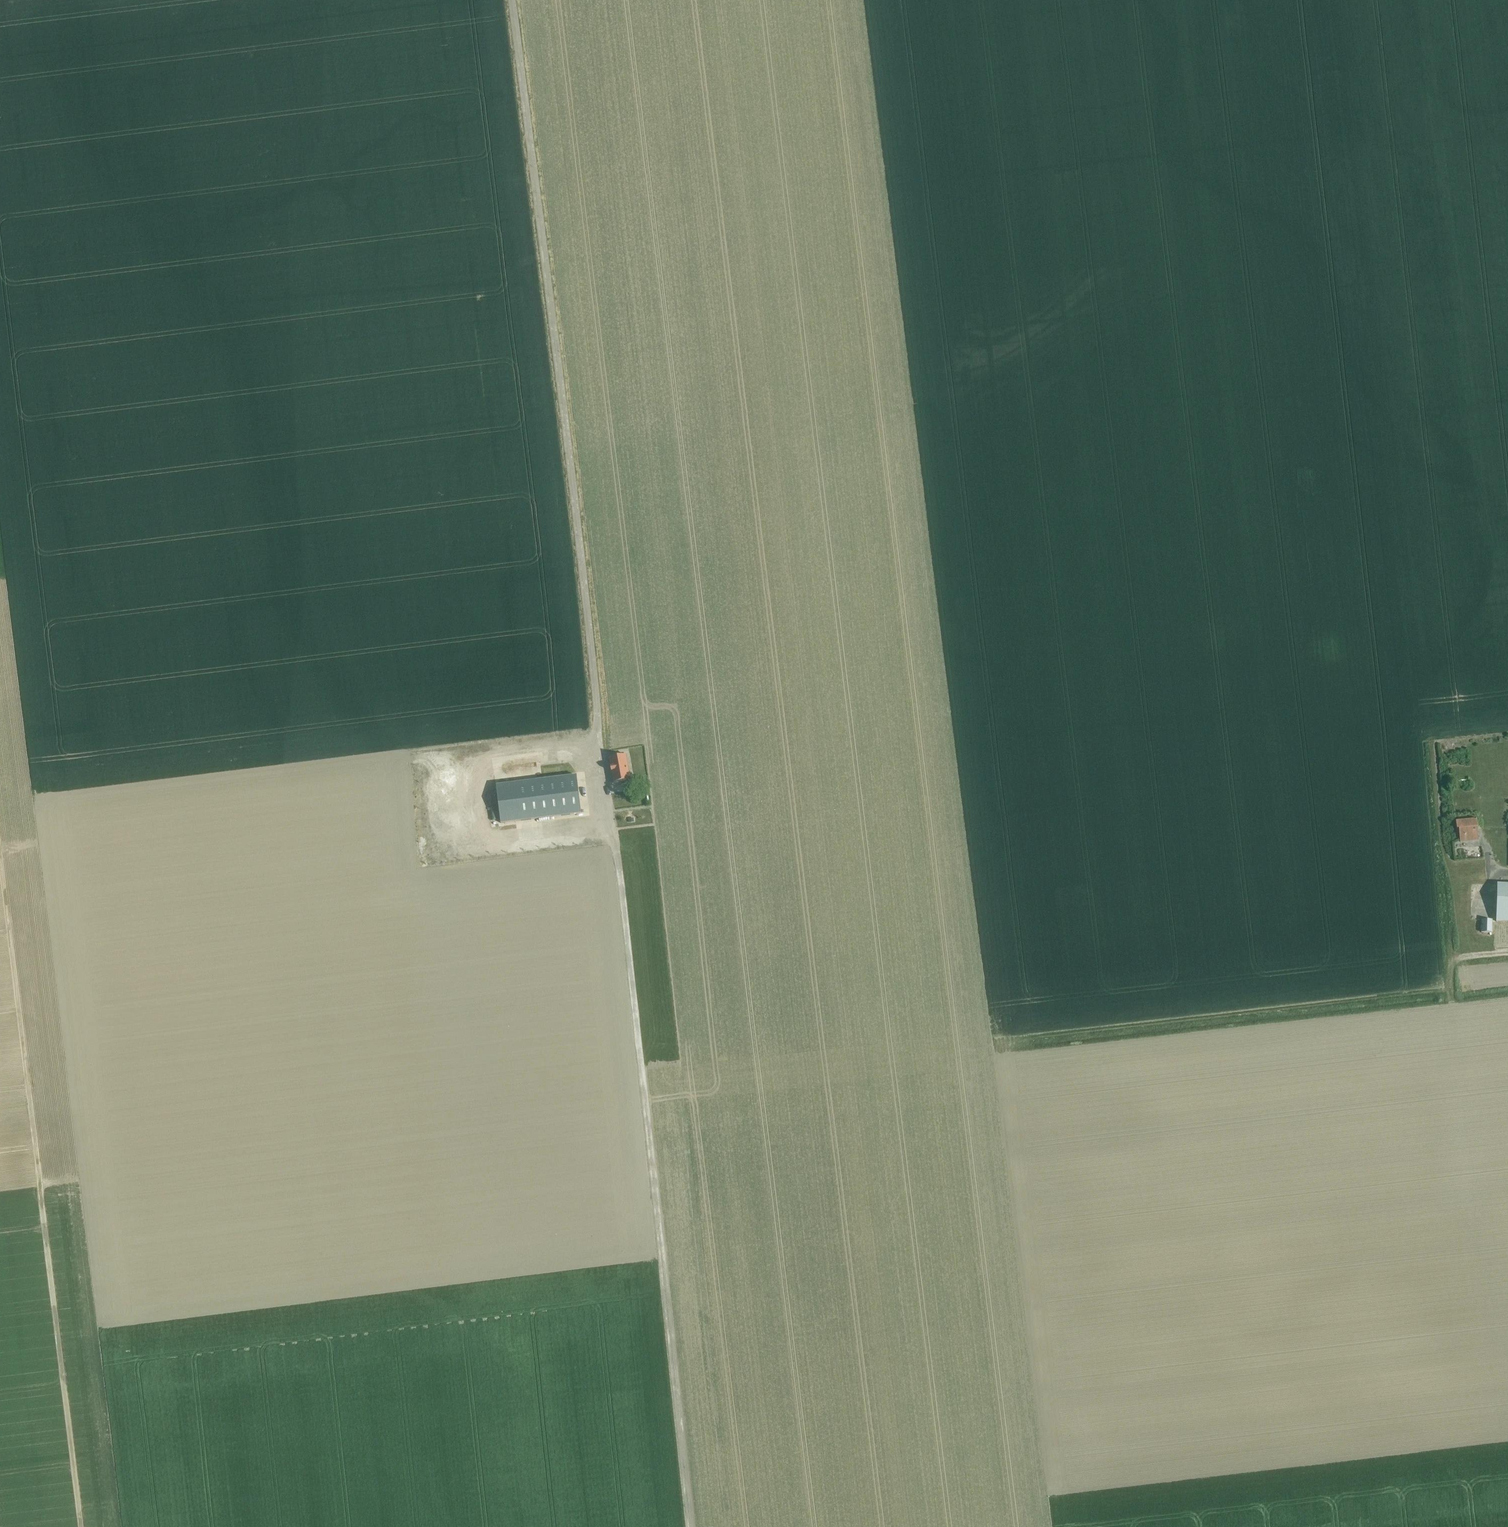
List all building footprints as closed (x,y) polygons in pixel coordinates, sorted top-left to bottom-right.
[(616,757),(609,758),(613,783),(630,780),(626,755),(624,755),(624,753),(616,755),(616,757)] [(502,826),(582,816),(578,778),(497,788),(502,826)] [(1459,829),(1460,842),(1477,840),(1475,819),(1456,822),(1456,830),(1459,829)] [(1496,885),(1495,923),(1507,923),(1507,885),(1496,885)] [(1490,933),(1491,920),(1481,920),(1480,933),(1490,933)]
